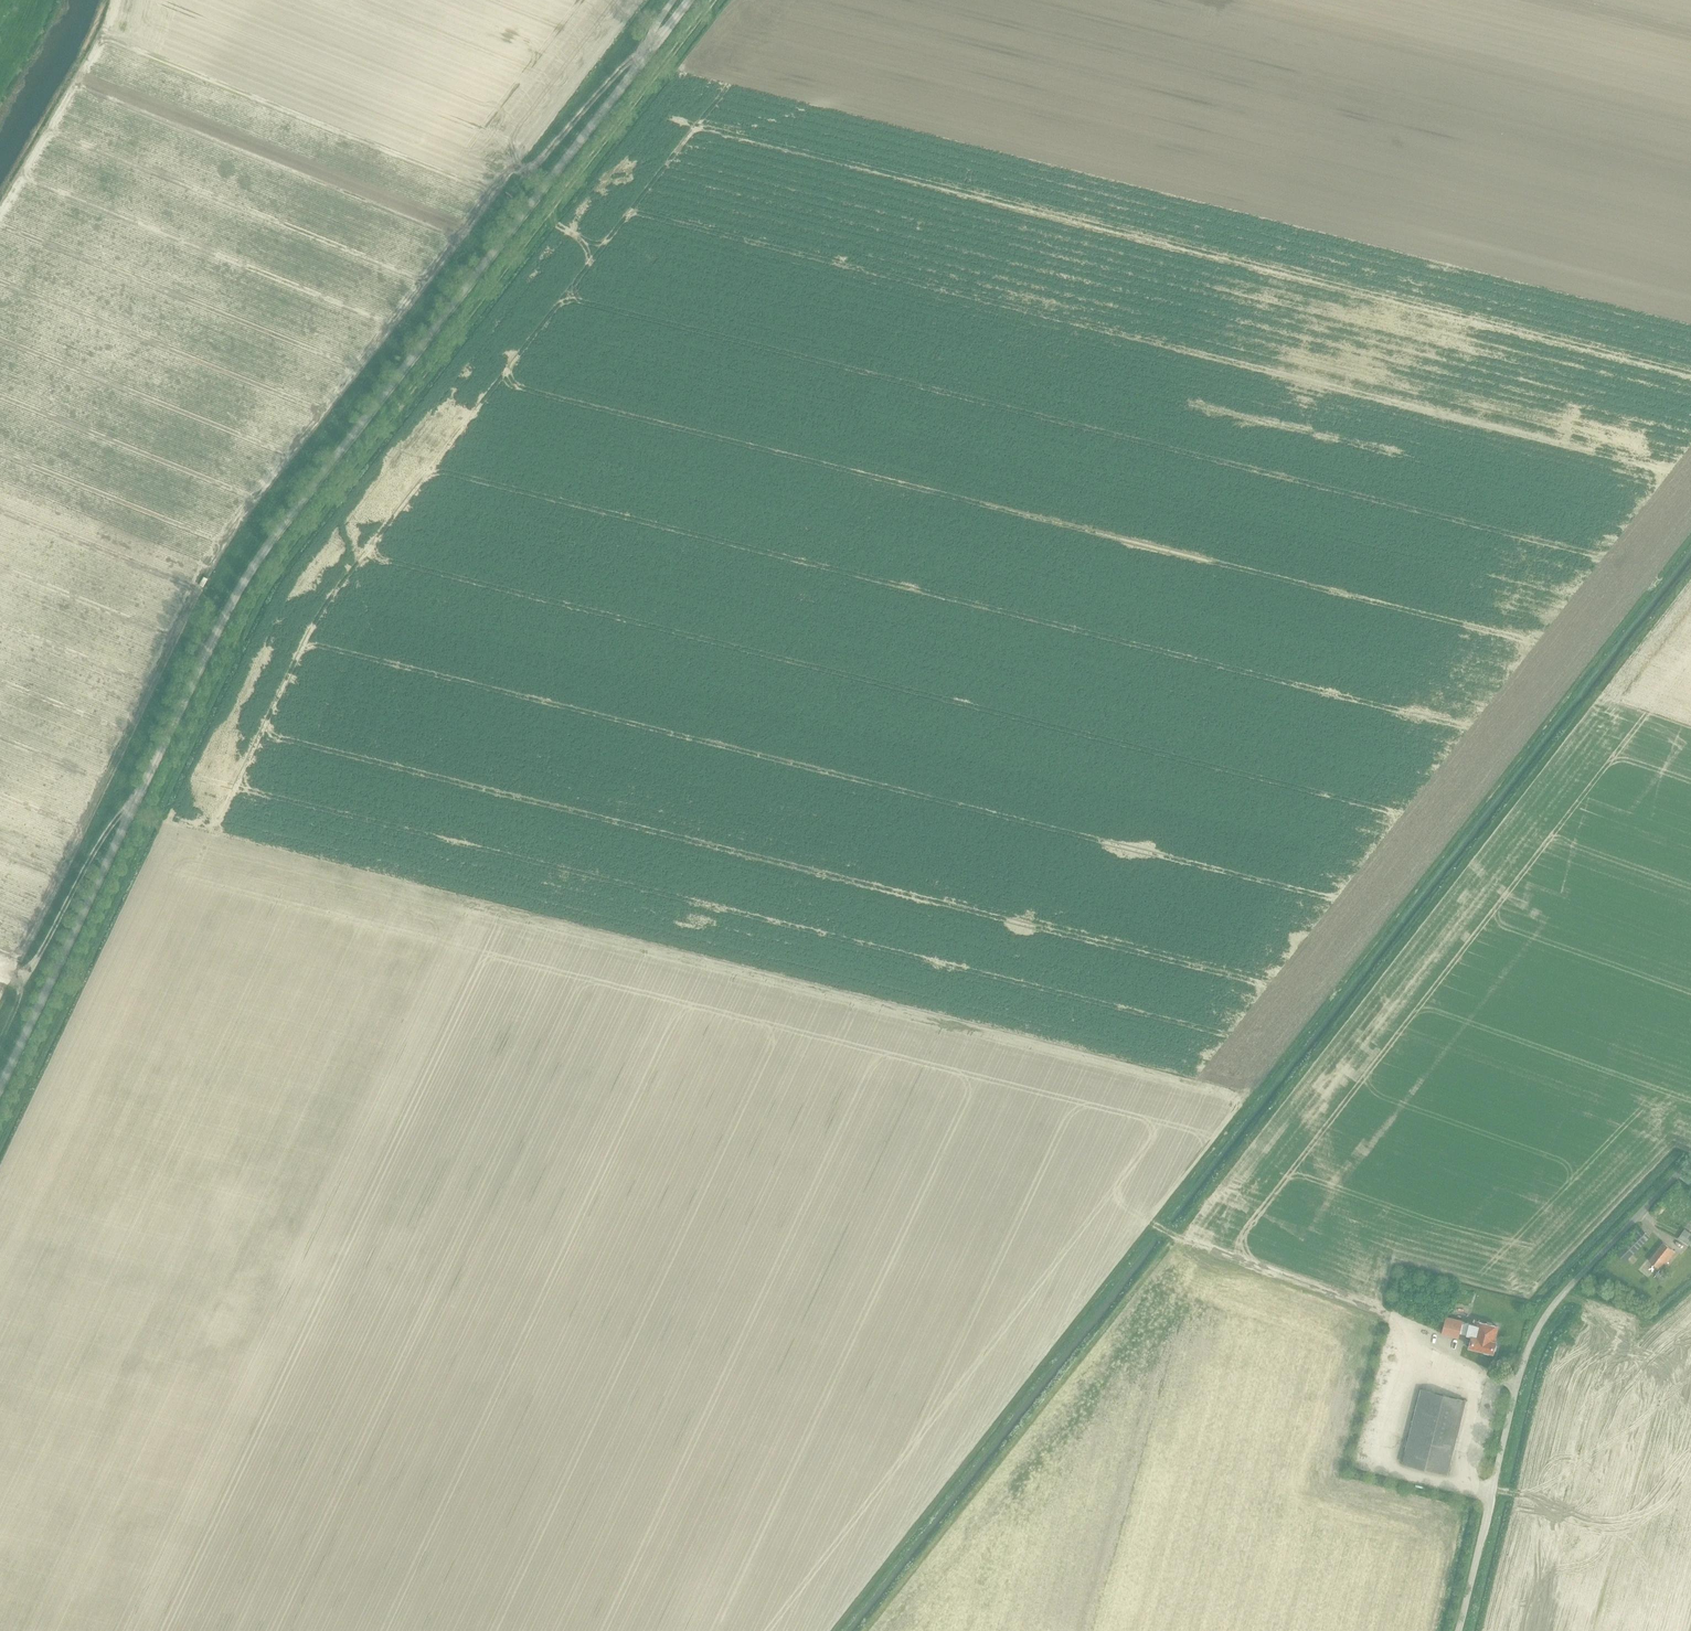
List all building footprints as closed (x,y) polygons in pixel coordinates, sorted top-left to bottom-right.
[(1690,1246),(1690,1245),(1690,1234),(1683,1229),(1677,1238),(1690,1246)] [(1649,1261),(1661,1270),(1675,1252),(1663,1242),(1649,1261)] [(1440,1334),(1457,1338),(1461,1321),(1444,1317),(1440,1334)] [(1494,1341),(1497,1326),(1475,1321),(1474,1324),(1469,1323),(1466,1335),(1471,1336),(1469,1347),(1493,1353),(1495,1341),(1494,1341)] [(1403,1463),(1446,1474),(1465,1400),(1421,1389),(1403,1463)]
